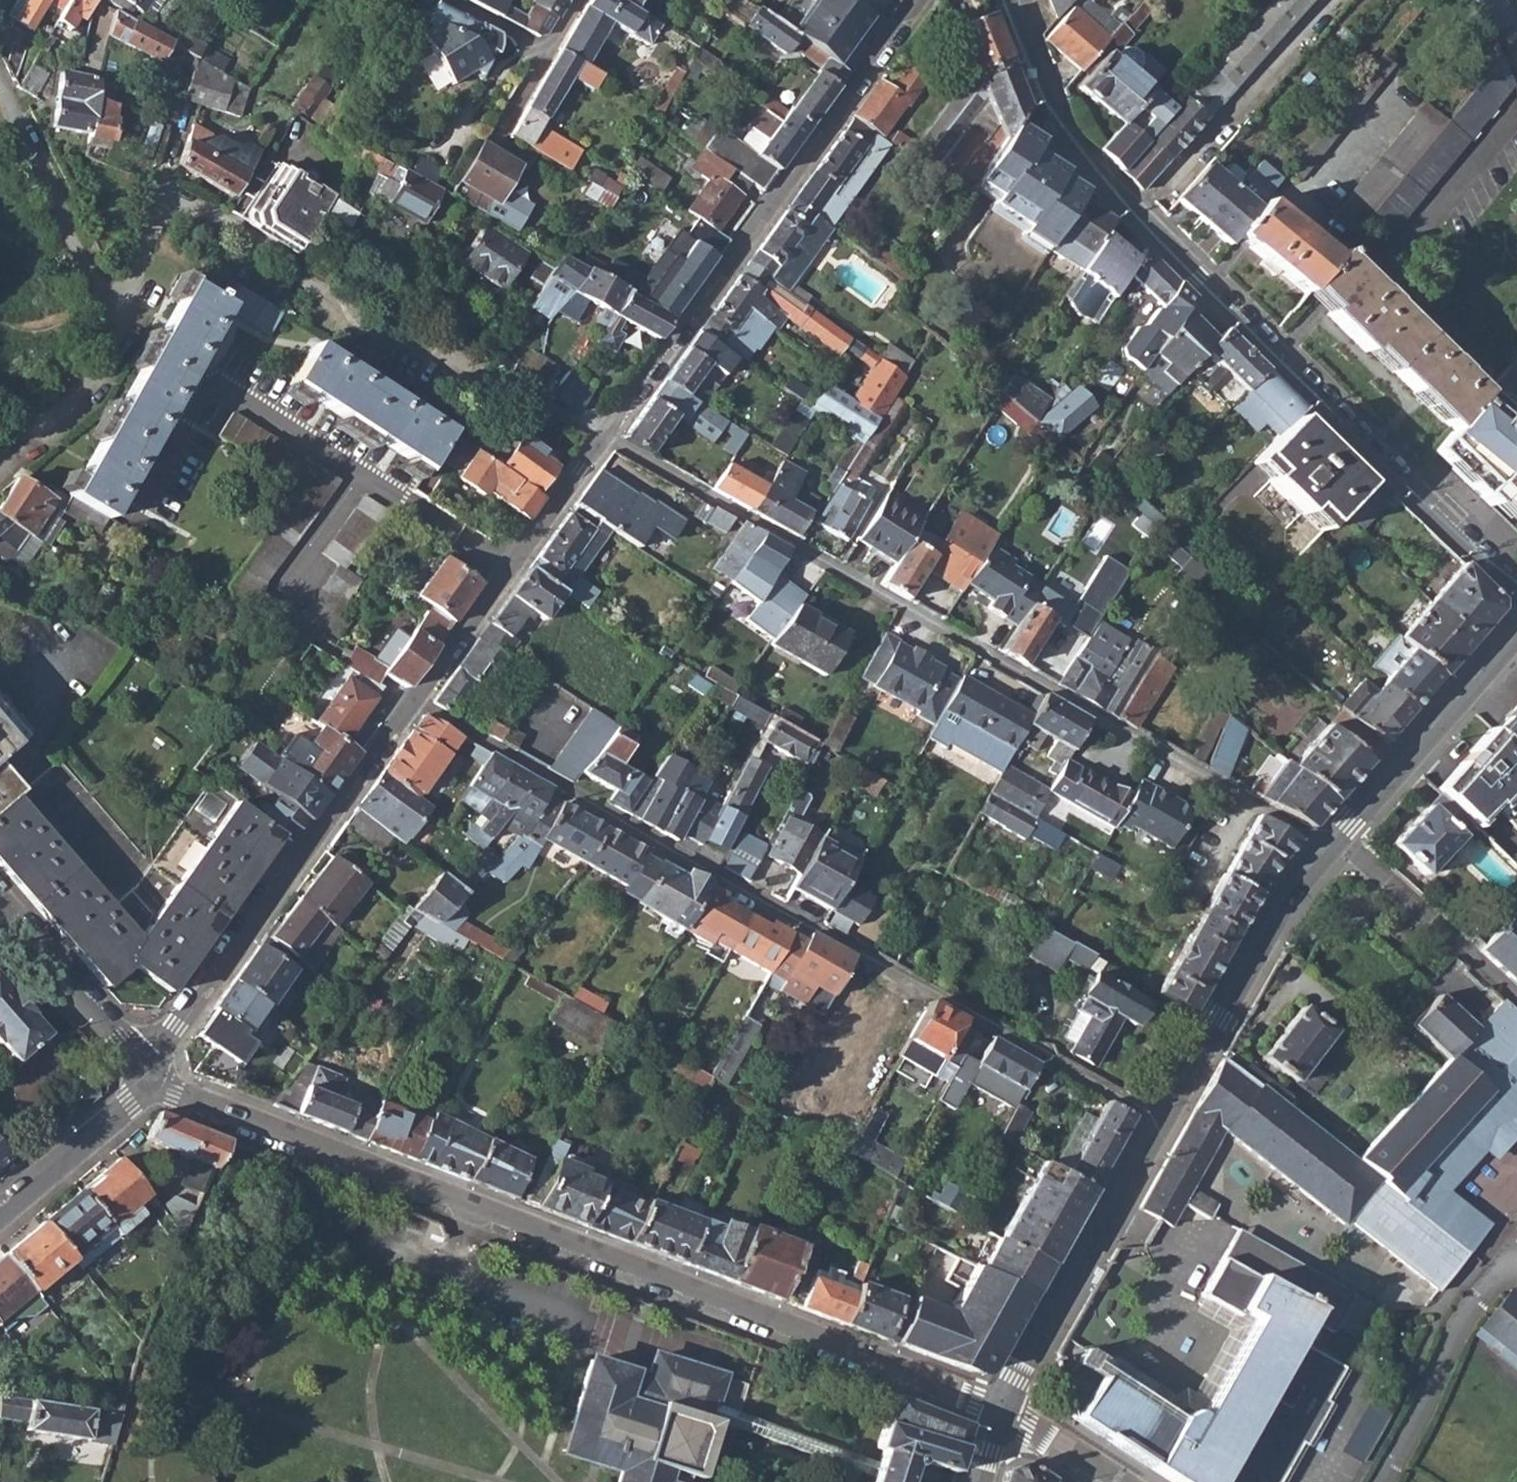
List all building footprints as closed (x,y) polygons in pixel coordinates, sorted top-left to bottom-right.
[(15,21),(27,0),(17,0),(8,17),(15,21)] [(15,21),(29,30),(43,9),(46,2),(61,10),(67,0),(27,0),(15,21)] [(83,19),(88,10),(98,15),(100,6),(95,3),(91,0),(67,0),(61,10),(57,17),(55,21),(69,30),(77,15),(83,19)] [(151,0),(109,0),(130,13),(132,9),(140,15),(151,0)] [(224,12),(228,5),(220,0),(204,0),(224,12)] [(425,47),(451,86),(469,75),(481,82),(489,66),(486,62),(491,53),(497,56),(497,33),(437,0),(425,21),(417,20),(409,24),(405,32),(404,38),(407,45),(411,48),(419,49),(425,47)] [(567,0),(534,0),(532,2),(534,4),(526,18),(505,8),(509,0),(471,0),(469,2),(540,39),(545,36),(567,0)] [(584,67),(603,35),(598,32),(605,20),(650,46),(661,25),(637,12),(617,0),(591,0),(559,54),(584,67)] [(637,12),(644,0),(617,0),(637,12)] [(785,53),(792,43),(823,65),(818,71),(840,89),(849,76),(838,67),(775,21),(748,0),(742,0),(738,6),(756,19),(751,28),(785,53)] [(838,67),(874,15),(853,0),(789,0),(775,21),(838,67)] [(1070,0),(1048,0),(1055,18),(1070,0)] [(1142,187),(1204,116),(1206,118),(1309,0),(1266,0),(1170,109),(1120,166),(1142,187)] [(1491,34),(1513,23),(1503,0),(1476,0),(1491,34)] [(1148,90),(1110,56),(1128,35),(1126,33),(1147,9),(1138,1),(1128,14),(1100,47),(1079,70),(1087,76),(1078,87),(1120,123),(1148,90)] [(57,17),(61,10),(46,2),(43,9),(57,17)] [(87,62),(89,78),(101,79),(109,33),(113,12),(100,6),(98,15),(87,62)] [(1044,40),(1079,70),(1100,47),(1128,14),(1117,6),(1097,30),(1070,8),(1044,40)] [(964,50),(973,73),(1008,55),(990,10),(971,18),(977,37),(970,39),(973,46),(964,50)] [(113,12),(109,33),(177,71),(183,51),(142,29),(113,12)] [(196,59),(223,73),(230,61),(148,19),(142,29),(183,51),(196,59)] [(6,64),(15,81),(26,50),(13,41),(6,64)] [(797,57),(818,71),(823,65),(792,43),(785,53),(779,61),(797,57)] [(196,59),(183,51),(177,71),(171,96),(183,102),(188,88),(196,59)] [(1288,168),(1300,177),(1394,64),(1383,53),(1288,168)] [(511,135),(557,162),(569,170),(580,151),(541,127),(569,80),(590,92),(600,76),(584,67),(559,54),(511,135)] [(1366,217),(1388,236),(1514,81),(1501,54),(1446,120),(1366,217)] [(1008,55),(973,73),(979,77),(1005,140),(1016,123),(1028,103),(1008,55)] [(681,82),(690,89),(699,74),(710,80),(714,73),(694,58),(681,82)] [(188,88),(238,116),(252,90),(223,73),(196,59),(188,88)] [(855,117),(882,136),(905,103),(910,106),(935,72),(914,59),(892,90),(880,82),(855,117)] [(297,104),(317,118),(341,90),(333,84),(339,74),(323,64),(297,104)] [(19,88),(38,97),(50,76),(32,66),(19,88)] [(818,71),(788,112),(811,129),(840,89),(818,71)] [(976,183),(1005,140),(979,77),(973,73),(917,148),(910,157),(966,198),(976,183)] [(54,126),(91,133),(97,101),(101,79),(89,78),(62,74),(54,126)] [(97,101),(110,103),(113,82),(101,79),(97,101)] [(1101,147),(1120,166),(1170,109),(1148,90),(1120,123),(1101,147)] [(781,122),(788,112),(766,97),(760,106),(769,114),(781,122)] [(91,137),(112,140),(116,119),(114,118),(116,104),(110,103),(97,101),(91,133),(91,137)] [(1330,215),(1352,233),(1366,217),(1446,120),(1424,103),(1330,215)] [(754,182),(767,192),(811,129),(788,112),(781,122),(769,114),(762,124),(774,132),(759,155),(723,129),(708,149),(754,182)] [(796,199),(816,214),(829,224),(890,143),(890,142),(882,136),(855,117),(796,199)] [(203,127),(195,122),(180,164),(233,196),(260,152),(246,143),(234,146),(218,136),(205,139),(203,127)] [(1005,140),(976,183),(999,198),(995,206),(1028,228),(1023,235),(1049,251),(1061,231),(1088,189),(1066,176),(1069,172),(1036,152),(1043,140),(1016,123),(1005,140)] [(890,143),(910,157),(917,148),(895,133),(890,142),(890,143)] [(449,197),(470,208),(517,231),(532,206),(506,189),(520,166),(481,143),(449,197)] [(699,172),(708,178),(712,171),(745,196),(754,182),(708,149),(703,145),(694,159),(704,166),(699,172)] [(379,180),(387,185),(399,192),(407,174),(367,152),(362,162),(382,174),(379,180)] [(632,171),(644,179),(650,169),(639,159),(632,171)] [(439,175),(417,162),(409,175),(427,185),(432,188),(439,175)] [(246,218),(295,249),(300,252),(334,196),(281,164),(246,218)] [(1175,200),(1199,220),(1229,186),(1239,174),(1225,164),(1217,175),(1205,165),(1175,200)] [(657,174),(650,169),(644,179),(651,185),(657,174)] [(598,187),(617,199),(623,188),(594,170),(588,181),(598,187)] [(698,219),(718,233),(745,196),(712,171),(708,178),(685,209),(698,219)] [(409,175),(407,174),(399,192),(387,185),(377,202),(422,226),(440,193),(432,188),(427,185),(409,175)] [(581,191),(611,210),(617,199),(598,187),(588,181),(581,191)] [(1199,220),(1227,244),(1235,234),(1256,208),(1229,186),(1199,220)] [(1067,247),(1087,260),(1105,232),(1115,215),(1088,189),(1061,231),(1072,237),(1067,247)] [(749,263),(805,303),(810,297),(792,285),(833,228),(829,224),(816,214),(796,199),(749,263)] [(1235,234),(1244,243),(1250,248),(1281,214),(1274,209),(1263,200),(1256,208),(1235,234)] [(1333,257),(1281,214),(1250,248),(1261,257),(1258,261),(1271,274),(1275,270),(1304,292),(1307,287),(1333,257)] [(698,219),(686,236),(694,242),(649,305),(674,320),(730,242),(718,233),(698,219)] [(468,264),(511,286),(531,249),(489,227),(468,264)] [(1139,262),(1105,232),(1087,260),(1073,282),(1065,295),(1072,301),(1076,311),(1081,316),(1091,319),(1098,325),(1129,275),(1139,262)] [(640,298),(649,305),(694,242),(686,236),(640,299),(640,298)] [(587,262),(598,267),(608,252),(597,246),(587,262)] [(1125,356),(1142,368),(1155,348),(1185,306),(1193,293),(1148,247),(1139,262),(1129,275),(1163,306),(1160,311),(1158,309),(1148,324),(1138,326),(1124,347),(1125,356)] [(1322,302),(1328,309),(1360,275),(1352,267),(1341,257),(1345,253),(1340,248),(1333,257),(1307,287),(1322,302)] [(567,298),(591,269),(582,263),(564,254),(559,263),(546,284),(544,287),(525,318),(546,331),(547,323),(567,298)] [(547,256),(533,280),(544,287),(546,284),(559,263),(547,256)] [(786,311),(842,352),(852,338),(805,303),(749,263),(741,275),(762,289),(760,292),(786,311)] [(892,274),(908,287),(915,277),(899,266),(892,274)] [(597,321),(605,327),(630,293),(613,282),(591,269),(567,298),(579,306),(585,298),(604,309),(597,321)] [(630,293),(634,295),(640,286),(619,273),(613,282),(630,293)] [(741,275),(701,330),(723,346),(727,349),(729,350),(743,360),(753,344),(757,347),(772,324),(775,327),(786,311),(760,292),(762,289),(741,275)] [(1360,275),(1328,309),(1325,313),(1363,351),(1367,347),(1451,430),(1480,394),(1455,371),(1456,370),(1445,359),(1444,360),(1385,301),(1387,301),(1375,287),(1374,289),(1360,275)] [(68,496),(106,518),(226,305),(188,285),(68,496)] [(624,318),(659,340),(674,320),(649,305),(640,298),(640,299),(634,295),(630,293),(605,327),(602,332),(596,340),(613,350),(621,335),(617,332),(624,318)] [(1190,368),(1216,337),(1185,306),(1155,348),(1142,368),(1141,369),(1167,394),(1190,368)] [(1215,395),(1229,407),(1231,404),(1268,367),(1226,325),(1216,337),(1190,368),(1200,380),(1197,383),(1213,398),(1215,395)] [(701,330),(666,379),(691,396),(704,404),(725,374),(715,367),(729,350),(727,349),(723,346),(701,330)] [(872,368),(849,401),(878,420),(895,394),(906,377),(861,344),(853,353),(872,368)] [(288,383),(426,470),(435,457),(451,433),(311,345),(288,383)] [(977,365),(1004,392),(1014,376),(987,350),(977,365)] [(519,377),(529,384),(548,358),(543,355),(538,352),(519,377)] [(496,365),(513,374),(519,363),(503,354),(496,365)] [(562,366),(548,358),(529,384),(543,391),(562,366)] [(1285,427),(1296,416),(1307,406),(1268,367),(1231,404),(1257,430),(1272,415),(1285,427)] [(1004,392),(1036,420),(1049,399),(1016,372),(1014,376),(1004,392)] [(555,398),(579,412),(582,411),(597,393),(570,376),(560,391),(555,398)] [(623,439),(649,454),(691,396),(666,379),(623,439)] [(1071,391),(1061,381),(1049,399),(1036,420),(1057,438),(1094,404),(1077,386),(1071,391)] [(862,445),(878,420),(849,401),(827,386),(812,408),(852,438),(862,445)] [(548,394),(555,398),(560,391),(554,387),(548,394)] [(1483,391),(1480,394),(1451,430),(1434,450),(1486,505),(1495,496),(1513,515),(1516,511),(1516,420),(1483,391)] [(996,404),(1049,450),(1057,438),(1036,420),(1004,392),(996,404)] [(838,482),(837,484),(847,490),(903,402),(895,394),(878,420),(862,445),(838,482)] [(298,489),(227,590),(244,609),(297,642),(326,631),(361,580),(346,568),(351,560),(387,510),(363,496),(322,552),(338,564),(309,606),(298,612),(262,591),(266,578),(338,480),(232,413),(218,437),(298,489)] [(789,449),(802,424),(787,416),(774,441),(789,449)] [(1284,552),(1293,560),(1306,546),(1319,533),(1339,512),(1365,484),(1296,416),(1285,427),(1209,505),(1219,513),(1239,497),(1253,497),(1285,529),(1284,552)] [(485,490),(528,520),(544,498),(536,493),(498,466),(451,433),(435,457),(458,472),(455,477),(481,495),(485,490)] [(498,466),(536,493),(556,465),(533,450),(536,444),(522,434),(498,466)] [(831,477),(838,482),(862,445),(852,438),(845,448),(848,451),(831,477)] [(658,458),(675,468),(682,458),(665,448),(658,458)] [(750,510),(796,536),(809,515),(786,500),(802,474),(782,461),(773,474),(750,510)] [(711,488),(750,510),(773,474),(768,471),(760,483),(728,463),(711,488)] [(609,529),(635,547),(650,527),(671,542),(683,524),(638,494),(637,496),(601,470),(575,505),(578,508),(609,529)] [(1339,512),(1359,530),(1395,493),(1375,473),(1365,484),(1339,512)] [(0,510),(0,517),(27,533),(32,536),(54,498),(17,477),(0,510)] [(824,503),(854,522),(865,501),(847,490),(837,484),(824,503)] [(61,509),(98,532),(106,518),(68,496),(61,509)] [(855,539),(894,564),(919,525),(928,512),(900,497),(895,505),(882,497),(855,539)] [(933,503),(939,507),(943,503),(935,499),(933,503)] [(813,522),(845,541),(854,522),(824,503),(813,522)] [(566,594),(588,610),(599,594),(576,576),(609,529),(578,508),(573,514),(570,512),(530,567),(566,594)] [(707,522),(724,531),(732,518),(716,509),(707,522)] [(933,534),(919,525),(894,564),(881,584),(906,599),(924,570),(960,591),(965,583),(991,543),(996,534),(960,510),(932,555),(923,549),(933,534)] [(10,557),(27,533),(0,517),(0,551),(10,557)] [(712,570),(728,580),(761,535),(742,524),(712,570)] [(1315,554),(1317,556),(1329,543),(1319,533),(1306,546),(1315,554)] [(739,596),(747,586),(759,567),(779,579),(786,582),(801,557),(761,535),(728,580),(724,586),(739,596)] [(988,607),(1017,627),(1045,585),(1013,565),(1016,560),(991,543),(965,583),(993,601),(988,607)] [(1306,546),(1293,560),(1303,568),(1315,554),(1306,546)] [(430,605),(454,623),(480,586),(473,586),(477,579),(444,558),(418,595),(430,605)] [(367,571),(351,560),(346,568),(361,580),(367,571)] [(794,580),(809,589),(823,570),(806,560),(794,580)] [(1432,598),(1475,638),(1502,607),(1502,599),(1464,561),(1432,598)] [(547,621),(566,594),(530,567),(480,636),(507,653),(509,655),(517,643),(511,637),(526,617),(533,620),(536,614),(547,621)] [(768,597),(779,579),(759,567),(747,586),(768,597)] [(1001,652),(1023,664),(1051,620),(1063,625),(1076,607),(1045,585),(1017,627),(1001,652)] [(1415,646),(1445,673),(1475,638),(1432,598),(1401,633),(1415,646)] [(384,673),(407,687),(454,623),(430,605),(388,666),(354,647),(343,663),(376,684),(384,673)] [(768,646),(822,676),(846,634),(796,607),(768,646)] [(1098,621),(1073,659),(1090,668),(1074,693),(1119,718),(1157,656),(1158,653),(1142,642),(1127,665),(1117,658),(1128,641),(1098,621)] [(1385,679),(1415,707),(1445,673),(1415,646),(1401,633),(1399,631),(1369,667),(1383,670),(1389,676),(1385,679)] [(874,686),(919,710),(917,714),(935,723),(937,718),(958,680),(942,671),(944,668),(927,660),(929,658),(914,649),(912,652),(898,643),(899,641),(883,632),(860,675),(875,683),(874,686)] [(494,668),(507,653),(480,636),(432,702),(453,715),(479,680),(476,678),(483,670),(487,663),(494,668)] [(1040,674),(1074,693),(1090,668),(1073,659),(1057,648),(1040,674)] [(1119,718),(1136,728),(1174,668),(1157,656),(1119,718)] [(659,662),(665,668),(670,661),(663,657),(659,662)] [(320,726),(343,743),(382,687),(376,684),(343,663),(306,717),(320,726)] [(490,675),(494,668),(487,663),(483,670),(490,675)] [(715,686),(732,695),(739,685),(710,670),(703,679),(715,686)] [(946,744),(1000,774),(1006,764),(1010,756),(1015,747),(1020,739),(1028,724),(1033,716),(960,676),(958,680),(937,718),(935,723),(926,738),(944,748),(946,744)] [(1353,719),(1382,745),(1401,723),(1415,707),(1385,679),(1374,692),(1360,680),(1340,707),(1353,719)] [(715,686),(707,698),(727,710),(730,706),(735,697),(732,695),(715,686)] [(1048,769),(1056,774),(1065,757),(1087,717),(1066,706),(1045,694),(1033,716),(1028,724),(1020,739),(1035,747),(1043,734),(1049,738),(1054,741),(1047,756),(1053,759),(1048,769)] [(730,706),(764,724),(768,715),(735,697),(730,706)] [(1492,730),(1516,755),(1516,701),(1492,730)] [(1220,728),(1223,730),(1228,715),(1214,705),(1191,759),(1206,767),(1220,728)] [(776,720),(795,730),(801,720),(782,710),(776,720)] [(493,711),(489,719),(508,727),(511,721),(509,720),(493,711)] [(20,736),(0,712),(0,754),(20,736)] [(405,791),(417,800),(447,753),(434,745),(446,727),(423,714),(382,772),(405,791)] [(701,840),(721,851),(768,767),(756,759),(765,743),(804,766),(805,764),(810,766),(821,744),(795,730),(776,720),(768,715),(764,724),(719,807),(703,836),(701,840)] [(1244,728),(1228,715),(1223,730),(1209,769),(1225,778),(1244,728)] [(507,729),(508,727),(489,719),(483,716),(475,727),(499,741),(507,729)] [(822,745),(835,753),(850,722),(838,716),(822,745)] [(1329,724),(1292,766),(1295,768),(1335,800),(1382,745),(1353,719),(1341,733),(1329,724)] [(237,802),(282,835),(294,843),(329,796),(290,768),(277,758),(244,734),(227,720),(192,769),(237,802)] [(320,726),(307,745),(290,768),(329,796),(359,754),(343,743),(320,726)] [(522,735),(508,727),(507,729),(499,741),(514,749),(522,735)] [(600,753),(581,772),(633,803),(648,782),(620,766),(636,739),(618,728),(600,753)] [(277,758),(290,768),(307,745),(292,735),(277,758)] [(1010,756),(1016,759),(1022,751),(1015,747),(1010,756)] [(510,763),(489,752),(469,786),(460,801),(479,814),(489,799),(510,763)] [(626,813),(659,831),(687,782),(692,773),(686,769),(666,756),(648,782),(633,803),(626,813)] [(1056,774),(1048,789),(1114,827),(1116,823),(1132,793),(1131,790),(1114,781),(1113,783),(1065,757),(1056,774)] [(1281,769),(1267,786),(1276,792),(1295,768),(1292,766),(1284,759),(1277,767),(1281,769)] [(15,795),(22,790),(0,763),(0,809),(15,795)] [(472,843),(481,849),(489,841),(512,812),(531,776),(510,763),(489,799),(500,804),(472,843)] [(1000,774),(997,780),(1040,804),(1048,789),(1006,764),(1000,774)] [(851,784),(877,798),(886,781),(861,767),(851,784)] [(1335,800),(1295,768),(1276,792),(1267,786),(1256,780),(1248,791),(1312,827),(1335,800)] [(390,838),(400,845),(429,809),(417,800),(405,791),(382,772),(355,809),(390,838)] [(703,836),(719,807),(700,795),(707,781),(692,773),(687,782),(659,831),(674,840),(679,833),(699,844),(701,840),(703,836)] [(531,776),(512,812),(533,823),(548,807),(542,803),(552,787),(531,776)] [(1133,825),(1172,847),(1193,808),(1140,778),(1132,793),(1116,823),(1130,830),(1133,825)] [(980,810),(993,817),(1002,802),(1012,809),(1003,823),(1024,834),(1027,830),(1052,845),(1061,831),(1033,816),(1040,804),(997,780),(980,810)] [(562,793),(552,787),(542,803),(548,807),(556,800),(562,793)] [(801,872),(821,837),(822,835),(810,829),(812,824),(804,819),(814,800),(796,790),(778,823),(783,826),(767,853),(801,872)] [(1470,823),(1438,793),(1427,805),(1391,844),(1424,874),(1470,823)] [(169,993),(282,835),(237,802),(139,941),(15,795),(0,809),(0,864),(105,986),(132,965),(169,993)] [(544,841),(583,864),(584,861),(604,826),(556,800),(548,807),(533,823),(521,835),(504,852),(495,861),(484,872),(503,883),(518,869),(523,864),(528,867),(544,841)] [(993,817),(1003,823),(1012,809),(1002,802),(993,817)] [(380,850),(390,838),(355,809),(345,823),(380,850)] [(1224,875),(1258,894),(1267,878),(1302,838),(1258,814),(1224,875)] [(584,861),(643,896),(661,865),(664,860),(604,826),(584,861)] [(738,833),(720,866),(726,869),(747,881),(764,848),(738,833)] [(792,888),(831,909),(846,881),(859,859),(821,837),(801,872),(792,888)] [(495,861),(504,852),(489,841),(481,849),(483,851),(495,861)] [(495,861),(483,851),(470,866),(474,870),(464,883),(444,867),(439,874),(463,893),(484,872),(495,861)] [(339,932),(344,936),(355,921),(341,912),(365,882),(330,856),(298,900),(339,932)] [(525,872),(528,867),(523,864),(518,869),(525,872)] [(686,878),(661,865),(643,896),(640,904),(679,930),(681,928),(705,883),(689,873),(686,878)] [(955,875),(1015,909),(1019,902),(959,867),(955,875)] [(439,874),(413,907),(400,923),(408,928),(419,914),(434,923),(444,912),(458,899),(463,893),(439,874)] [(1202,911),(1237,931),(1258,894),(1224,875),(1222,875),(1205,904),(1192,897),(1188,903),(1202,911)] [(831,909),(859,925),(874,897),(846,881),(831,909)] [(713,939),(728,950),(748,915),(751,910),(744,907),(738,910),(721,901),(725,894),(705,883),(681,928),(679,930),(708,947),(713,939)] [(434,923),(466,941),(498,959),(508,947),(502,944),(460,921),(465,916),(458,899),(444,912),(434,923)] [(310,970),(339,932),(298,900),(281,925),(274,922),(264,936),(295,959),(310,970)] [(408,903),(396,919),(400,923),(413,907),(408,903)] [(1515,910),(1479,950),(1516,985),(1516,912),(1515,910)] [(1237,931),(1202,911),(1156,990),(1172,999),(1192,1010),(1237,931)] [(728,950),(767,973),(789,931),(772,921),(770,927),(748,915),(728,950)] [(396,919),(376,944),(388,954),(408,928),(400,923),(396,919)] [(1087,966),(1094,955),(1051,930),(1046,927),(1028,955),(1054,970),(1063,955),(1085,969),(1087,966)] [(822,1009),(852,956),(812,933),(807,941),(789,931),(767,973),(762,981),(820,1012),(822,1009)] [(264,936),(255,948),(286,969),(295,959),(264,936)] [(498,959),(510,966),(523,948),(513,942),(508,947),(498,959)] [(380,964),(388,954),(376,944),(367,954),(380,964)] [(292,972),(286,969),(255,948),(231,981),(268,1006),(292,972)] [(1133,961),(1143,966),(1150,955),(1140,951),(1133,961)] [(1095,972),(1097,973),(1104,960),(1094,955),(1087,966),(1095,972)] [(896,981),(852,956),(822,1009),(850,1025),(859,1009),(874,1018),(896,981)] [(1069,1050),(1095,1065),(1122,1017),(1134,1024),(1148,1001),(1097,973),(1095,972),(1075,1009),(1077,1010),(1089,1017),(1073,1043),(1069,1050)] [(1079,984),(1085,988),(1092,977),(1085,973),(1079,984)] [(524,984),(556,1003),(561,994),(528,976),(524,984)] [(11,989),(8,990),(0,981),(0,1046),(16,1064),(47,1037),(31,1017),(33,1015),(11,989)] [(211,1009),(247,1034),(268,1006),(231,981),(211,1009)] [(571,1000),(598,1015),(605,1003),(578,988),(571,1000)] [(548,1020),(602,1049),(612,1029),(614,1024),(598,1015),(571,1000),(561,994),(556,1003),(548,1020)] [(1411,1025),(1448,1059),(1475,1029),(1438,995),(1411,1025)] [(1192,1010),(1172,999),(1168,1006),(1173,1024),(1182,1029),(1192,1010)] [(900,1055),(933,1073),(943,1059),(956,1065),(962,1054),(974,1031),(961,1025),(963,1020),(930,1000),(925,1009),(909,1038),(900,1055)] [(1356,1160),(1383,1181),(1382,1184),(1398,1197),(1424,1218),(1452,1241),(1466,1224),(1435,1199),(1482,1148),(1490,1155),(1516,1125),(1516,1119),(1515,1117),(1516,1116),(1516,1014),(1502,1000),(1475,1029),(1448,1059),(1441,1068),(1356,1160)] [(894,1030),(909,1038),(925,1009),(909,1001),(894,1030)] [(1261,1058),(1293,1081),(1330,1031),(1299,1007),(1261,1058)] [(1077,1010),(1061,1037),(1073,1043),(1089,1017),(1077,1010)] [(743,1016),(709,1077),(713,1079),(727,1087),(761,1025),(743,1016)] [(602,1049),(611,1054),(623,1035),(612,1029),(602,1049)] [(1039,1063),(994,1037),(993,1037),(979,1063),(962,1054),(956,1065),(936,1101),(954,1112),(969,1083),(1013,1108),(1016,1104),(1039,1063)] [(669,1065),(708,1087),(713,1079),(709,1077),(674,1057),(669,1065)] [(1349,1215),(1440,1287),(1466,1252),(1452,1241),(1424,1218),(1398,1197),(1382,1184),(1383,1181),(1356,1160),(1285,1104),(1291,1096),(1247,1064),(1242,1071),(1223,1059),(1217,1068),(1158,1171),(1155,1177),(1138,1207),(1172,1226),(1183,1204),(1211,1219),(1219,1204),(1192,1190),(1225,1129),(1344,1221),(1349,1215)] [(270,1104),(364,1140),(382,1103),(360,1094),(355,1106),(339,1099),(347,1078),(303,1062),(270,1104)] [(895,1064),(873,1106),(887,1114),(908,1072),(895,1064)] [(452,1080),(458,1082),(459,1081),(462,1081),(466,1075),(458,1069),(452,1080)] [(1120,1091),(1140,1103),(1152,1082),(1145,1077),(1125,1083),(1120,1091)] [(1105,1101),(1097,1117),(1064,1173),(1092,1189),(1133,1117),(1105,1101)] [(411,1115),(382,1103),(364,1140),(412,1158),(429,1123),(436,1111),(418,1102),(411,1115)] [(997,1136),(1021,1149),(1028,1138),(1021,1134),(1032,1113),(1016,1104),(1013,1108),(997,1136)] [(872,1141),(887,1114),(873,1106),(854,1141),(847,1154),(894,1180),(905,1158),(872,1141)] [(412,1158),(467,1179),(488,1139),(488,1137),(436,1111),(429,1123),(412,1158)] [(1053,1167),(1064,1173),(1097,1117),(1085,1112),(1053,1167)] [(145,1143),(211,1169),(223,1154),(228,1141),(157,1114),(145,1143)] [(8,1161),(16,1154),(14,1137),(0,1140),(0,1152),(8,1161)] [(467,1179),(511,1196),(529,1160),(488,1139),(467,1179)] [(548,1156),(557,1160),(534,1205),(582,1223),(602,1184),(602,1182),(581,1174),(583,1169),(560,1160),(563,1155),(565,1156),(571,1144),(557,1139),(548,1156)] [(656,1186),(673,1195),(695,1155),(677,1147),(656,1186)] [(8,1161),(0,1152),(0,1167),(8,1161)] [(523,1200),(534,1205),(557,1160),(548,1156),(523,1200)] [(81,1192),(111,1228),(150,1196),(119,1159),(81,1192)] [(1026,1251),(1049,1265),(1092,1189),(1064,1173),(1053,1167),(1044,1162),(1000,1240),(1008,1244),(1024,1254),(1026,1251)] [(161,1210),(185,1238),(206,1182),(178,1171),(173,1181),(181,1184),(176,1198),(166,1194),(161,1210)] [(602,1182),(602,1184),(647,1204),(649,1199),(653,1193),(607,1173),(602,1182)] [(883,1218),(893,1224),(907,1188),(897,1182),(883,1218)] [(928,1199),(954,1214),(965,1193),(945,1183),(939,1194),(932,1191),(928,1199)] [(629,1241),(647,1204),(602,1184),(582,1223),(629,1241)] [(119,1238),(111,1228),(81,1192),(42,1223),(72,1259),(81,1269),(119,1238)] [(629,1241),(682,1261),(702,1220),(649,1199),(647,1204),(629,1241)] [(682,1261),(729,1279),(749,1233),(705,1214),(702,1220),(682,1261)] [(3,1254),(34,1292),(72,1259),(42,1223),(3,1254)] [(761,1224),(758,1229),(800,1246),(802,1241),(761,1224)] [(779,1298),(800,1246),(758,1229),(752,1227),(749,1233),(729,1279),(779,1298)] [(1309,1319),(1334,1333),(1354,1297),(1239,1229),(1202,1295),(1238,1316),(1241,1311),(1257,1320),(1201,1418),(1193,1413),(1179,1420),(1175,1427),(1099,1378),(1077,1364),(1064,1383),(1072,1418),(1173,1481),(1216,1481),(1284,1364),(1309,1319)] [(1008,1280),(1033,1293),(1049,1265),(1026,1251),(1024,1254),(1008,1244),(1000,1240),(991,1235),(975,1266),(990,1274),(1006,1283),(1008,1280)] [(814,1270),(811,1278),(854,1293),(858,1283),(869,1254),(854,1249),(850,1258),(856,1260),(849,1279),(853,1280),(851,1284),(814,1270)] [(21,1303),(34,1292),(3,1254),(0,1257),(0,1320),(21,1303)] [(894,1341),(968,1372),(969,1369),(980,1371),(989,1364),(993,1365),(1033,1293),(1008,1280),(1006,1283),(990,1274),(975,1266),(957,1257),(946,1279),(962,1286),(952,1304),(942,1301),(926,1303),(911,1297),(909,1303),(894,1341)] [(811,1278),(806,1292),(800,1306),(842,1322),(854,1293),(811,1278)] [(909,1303),(858,1283),(854,1293),(842,1322),(881,1337),(894,1341),(909,1303)] [(791,1303),(800,1306),(806,1292),(797,1288),(791,1303)] [(1491,1337),(1516,1304),(1516,1295),(1509,1289),(1473,1334),(1516,1368),(1516,1358),(1491,1337)] [(40,1299),(34,1292),(21,1303),(27,1312),(40,1299)] [(1491,1337),(1516,1358),(1516,1304),(1491,1337)] [(0,1330),(0,1353),(2,1356),(13,1346),(0,1330)] [(1216,1481),(1279,1481),(1301,1443),(1306,1445),(1330,1403),(1326,1401),(1344,1368),(1305,1346),(1292,1369),(1284,1364),(1216,1481)] [(688,1473),(698,1476),(715,1419),(707,1416),(711,1403),(720,1375),(655,1355),(646,1383),(627,1377),(629,1372),(624,1370),(588,1360),(569,1423),(573,1424),(565,1453),(619,1469),(616,1481),(685,1481),(688,1473)] [(135,1368),(148,1372),(151,1360),(140,1356),(135,1368)] [(1156,1385),(1112,1358),(1108,1365),(1099,1378),(1175,1427),(1179,1420),(1162,1410),(1156,1385)] [(910,1466),(916,1466),(918,1463),(952,1474),(968,1424),(895,1396),(886,1423),(882,1422),(874,1449),(880,1450),(876,1464),(872,1478),(871,1481),(906,1481),(910,1466)] [(22,1444),(24,1432),(87,1443),(90,1428),(115,1433),(122,1406),(107,1402),(103,1412),(0,1397),(0,1440),(22,1444)] [(715,1419),(872,1478),(876,1464),(738,1412),(711,1403),(707,1416),(715,1419)] [(1049,1477),(1027,1463),(1004,1470),(1001,1481),(1047,1481),(1049,1477)] [(185,1481),(214,1481),(209,1470),(185,1481)]
